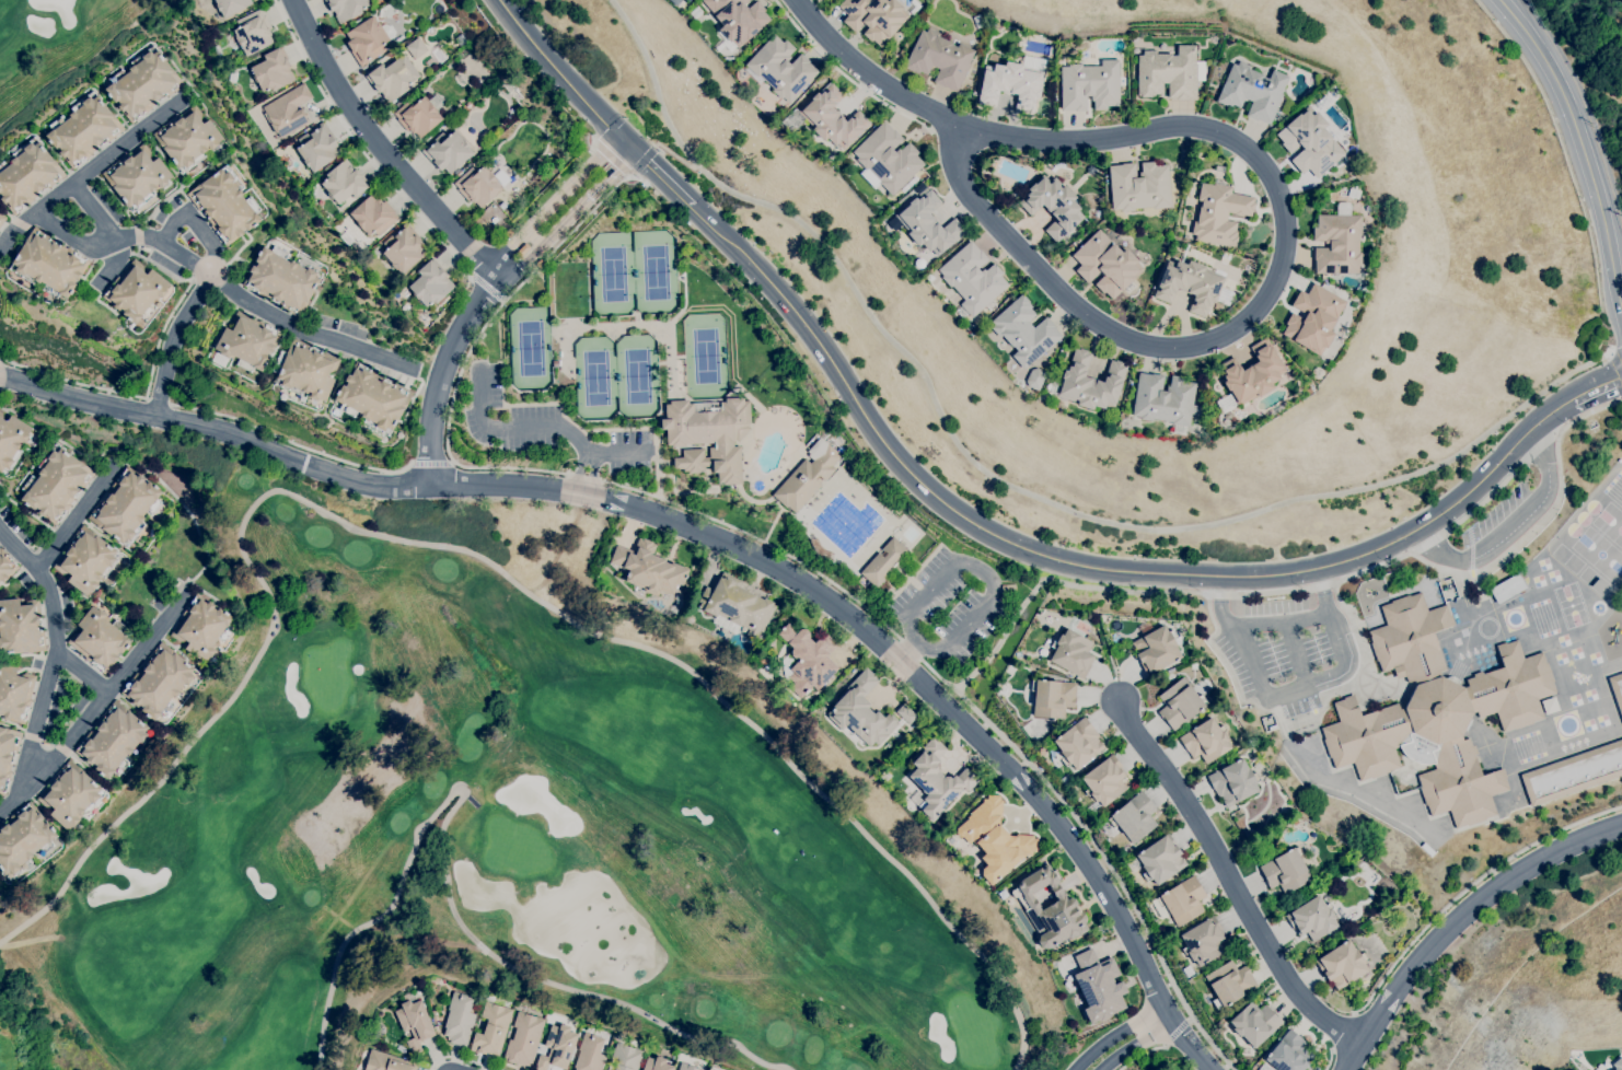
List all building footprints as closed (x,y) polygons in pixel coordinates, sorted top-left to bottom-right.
[(217,4),(214,0),(250,0),(252,3),(223,18),(220,11),(219,12),(216,4),(217,4)] [(331,12),(325,0),(366,0),(369,5),(360,10),(362,13),(338,24),(335,16),(336,15),(334,11),(332,12),(331,12)] [(702,1),(703,0),(749,0),(744,4),(748,9),(757,0),(766,10),(764,12),(771,20),(761,28),(762,28),(746,40),(740,47),(738,45),(730,53),(721,43),(727,38),(719,30),(723,25),(715,16),(716,15),(715,14),(714,15),(702,1)] [(838,7),(844,0),(886,0),(888,1),(888,0),(895,0),(903,8),(902,9),(908,15),(880,47),(872,40),(871,42),(862,34),(868,27),(864,23),(855,33),(843,22),(848,15),(838,7)] [(246,57),(241,44),(239,45),(232,31),(239,27),(235,21),(260,9),(263,15),(265,14),(271,28),(269,30),(271,35),(269,35),(274,44),(246,57)] [(977,28),(973,18),(981,14),(985,26),(977,28)] [(360,67),(349,49),(350,48),(347,43),(350,40),(346,34),(373,16),(376,22),(379,22),(382,27),(381,28),(389,40),(383,44),(387,50),(360,67)] [(957,92),(945,86),(945,88),(934,82),(939,69),(931,66),(927,74),(919,71),(919,73),(914,71),(914,72),(904,67),(922,31),(926,33),(928,27),(940,34),(938,37),(952,44),(952,45),(957,47),(959,43),(975,51),(969,62),(971,63),(957,92)] [(789,103),(783,97),(781,100),(772,91),(774,89),(760,75),(757,77),(745,65),(774,34),(783,43),(786,39),(796,48),(789,56),(791,57),(787,61),(790,65),(801,54),(810,61),(809,62),(819,72),(789,103)] [(415,59),(405,47),(418,37),(428,50),(415,59)] [(1189,100),(1177,100),(1177,97),(1168,97),(1168,83),(1163,83),(1162,94),(1155,94),(1155,95),(1151,95),(1151,97),(1142,97),(1142,95),(1137,95),(1138,55),(1143,55),(1143,50),(1157,50),(1157,54),(1172,54),(1172,55),(1178,56),(1178,45),(1195,45),(1195,62),(1204,62),(1204,80),(1201,80),(1197,80),(1196,97),(1189,97),(1189,100)] [(131,124),(118,106),(120,105),(117,101),(115,103),(105,90),(113,84),(108,79),(123,69),(126,74),(130,71),(129,69),(134,66),(130,62),(153,46),(158,50),(184,85),(170,96),(167,93),(153,103),(154,104),(149,108),(150,109),(143,114),(134,120),(135,121),(131,124)] [(439,63),(430,51),(437,46),(447,58),(439,63)] [(263,92),(260,89),(259,90),(253,75),(254,74),(251,68),(265,60),(263,56),(282,47),(288,58),(287,58),(290,66),(289,67),(296,81),(273,91),(270,88),(263,92)] [(393,105),(391,102),(387,104),(382,96),(383,95),(380,92),(379,93),(374,88),(373,88),(364,77),(381,65),(384,69),(404,54),(420,77),(407,85),(408,89),(396,98),(398,101),(393,105)] [(1033,114),(1020,112),(1021,105),(1019,105),(1020,100),(1017,100),(1018,94),(1010,93),(1010,92),(1007,91),(1007,92),(999,91),(996,107),(977,103),(985,65),(994,67),(994,63),(1005,66),(1006,61),(1022,65),(1023,56),(1046,60),(1043,71),(1045,71),(1039,98),(1036,97),(1033,114)] [(1075,111),(1075,109),(1062,111),(1061,67),(1069,67),(1069,63),(1081,63),(1081,66),(1101,66),(1101,60),(1119,60),(1120,106),(1107,106),(1107,111),(1093,111),(1093,101),(1091,101),(1091,95),(1087,95),(1087,111),(1075,111)] [(1270,125),(1258,119),(1258,120),(1246,116),(1252,102),(1244,98),(1240,107),(1232,104),(1231,106),(1227,104),(1226,105),(1216,101),(1232,63),(1237,66),(1239,61),(1251,67),(1250,69),(1264,75),(1263,77),(1268,79),(1273,69),(1289,77),(1282,93),(1283,94),(1270,125)] [(281,139),(278,132),(276,133),(270,125),(271,124),(267,117),(268,117),(263,107),(304,83),(312,97),(296,107),(298,111),(302,107),(306,116),(305,117),(309,123),(281,139)] [(844,150),(837,143),(835,146),(827,138),(824,141),(812,129),(815,126),(808,118),(791,133),(780,123),(795,107),(799,111),(818,92),(820,94),(831,83),(844,96),(832,107),(836,112),(837,111),(844,117),(843,118),(846,121),(858,109),(868,119),(867,120),(870,124),(844,150)] [(72,170),(59,153),(61,151),(58,147),(56,149),(46,136),(53,130),(49,125),(62,115),(67,120),(71,117),(69,115),(73,112),(70,108),(93,91),(96,96),(97,95),(125,129),(109,142),(107,139),(90,153),(91,155),(82,163),(81,162),(76,166),(76,167),(72,170)] [(419,139),(415,133),(414,135),(409,129),(407,131),(397,119),(393,114),(413,96),(418,103),(425,97),(428,101),(429,100),(436,108),(435,109),(442,119),(419,139)] [(183,173),(179,168),(178,168),(152,133),(167,123),(170,125),(183,115),(183,114),(195,105),(201,114),(199,118),(202,124),(209,119),(223,139),(218,143),(218,144),(211,150),(208,147),(206,148),(207,150),(202,153),(206,156),(183,173)] [(1317,178),(1308,168),(1302,174),(1290,161),(1304,149),(1299,144),(1289,153),(1282,144),(1283,142),(1276,135),(1309,105),(1314,112),(1311,114),(1312,115),(1317,112),(1328,125),(1323,128),(1333,139),(1332,139),(1345,153),(1317,178)] [(892,196),(880,184),(874,189),(859,174),(865,168),(856,160),(858,158),(853,152),(884,120),(893,130),(894,129),(903,139),(893,150),(895,152),(899,148),(901,150),(908,142),(918,152),(916,155),(924,164),(892,196)] [(313,173),(309,166),(308,167),(296,150),(302,146),(298,139),(323,121),(333,135),(331,136),(338,146),(335,148),(339,154),(313,173)] [(449,174),(443,168),(441,171),(437,166),(436,167),(421,151),(444,130),(449,136),(454,131),(463,141),(464,141),(468,147),(473,152),(449,174)] [(2,197),(0,194),(0,164),(3,162),(8,166),(12,163),(10,161),(14,158),(12,154),(34,137),(38,142),(39,141),(66,175),(51,187),(48,183),(46,185),(45,184),(44,185),(45,187),(37,193),(38,195),(32,200),(33,201),(27,206),(26,205),(16,212),(18,213),(14,216),(1,198),(2,197)] [(134,211),(130,207),(128,208),(102,174),(116,162),(117,164),(134,152),(132,151),(143,143),(151,153),(148,156),(152,162),(158,158),(173,176),(167,181),(169,183),(161,188),(158,184),(155,186),(157,188),(153,191),(155,195),(134,211)] [(339,205),(334,198),(332,199),(322,187),(323,186),(321,184),(328,178),(326,175),(346,159),(350,165),(349,166),(354,171),(356,168),(362,176),(360,177),(368,187),(354,198),(351,195),(339,205)] [(1121,212),(1121,210),(1113,210),(1109,166),(1122,165),(1122,164),(1135,163),(1136,177),(1139,177),(1139,172),(1142,172),(1142,162),(1156,161),(1156,165),(1168,164),(1172,207),(1154,209),(1152,207),(1134,209),(1134,211),(1121,212)] [(224,243),(207,220),(208,219),(200,209),(198,210),(186,194),(199,184),(200,185),(227,165),(245,189),(242,191),(244,195),(242,196),(245,200),(251,197),(260,209),(256,212),(262,220),(247,231),(246,228),(242,231),(244,234),(239,237),(236,235),(230,241),(229,240),(224,243)] [(479,208),(475,202),(474,203),(471,199),(467,201),(457,189),(459,189),(454,183),(474,165),(478,171),(483,166),(486,171),(488,170),(497,179),(496,179),(502,187),(479,208)] [(903,194),(900,190),(915,176),(918,179),(903,194)] [(1057,243),(1045,230),(1056,219),(1051,213),(1052,212),(1048,209),(1047,210),(1042,205),(1031,216),(1018,202),(1030,191),(1028,189),(1034,183),(1035,185),(1043,177),(1048,183),(1055,177),(1063,185),(1059,187),(1062,188),(1065,185),(1077,197),(1073,201),(1080,208),(1078,210),(1085,217),(1057,243)] [(1237,247),(1195,241),(1196,235),(1192,234),(1194,221),(1196,221),(1200,207),(1201,207),(1202,201),(1197,200),(1201,183),(1214,185),(1215,179),(1225,182),(1225,185),(1232,186),(1231,193),(1254,197),(1254,202),(1255,202),(1253,212),(1252,211),(1251,216),(1243,214),(1243,217),(1233,214),(1235,213),(1228,212),(1227,220),(1237,222),(1236,231),(1238,231),(1237,236),(1238,236),(1237,247)] [(918,195),(913,189),(922,182),(926,188),(918,195)] [(938,256),(931,249),(929,252),(923,244),(919,246),(908,233),(912,230),(899,214),(910,205),(908,202),(915,197),(917,199),(930,189),(942,202),(929,213),(934,219),(935,218),(937,221),(936,222),(943,231),(957,220),(966,231),(938,256)] [(368,236),(355,220),(349,213),(372,194),(376,199),(379,198),(382,202),(385,200),(395,212),(394,213),(398,218),(379,236),(373,231),(369,234),(370,235),(368,236)] [(1336,205),(1340,202),(1347,202),(1351,205),(1349,216),(1362,216),(1362,233),(1359,233),(1359,253),(1362,253),(1362,266),(1358,266),(1358,274),(1316,274),(1316,260),(1314,260),(1314,247),(1329,247),(1329,243),(1324,243),(1324,241),(1312,241),(1313,214),(1336,214),(1336,205)] [(401,276),(382,254),(387,248),(383,243),(406,222),(416,234),(415,235),(424,244),(419,247),(426,254),(401,276)] [(67,299),(59,294),(57,299),(43,290),(46,284),(40,281),(39,283),(36,281),(35,284),(10,268),(13,264),(12,263),(26,241),(25,241),(35,226),(54,239),(50,243),(53,244),(53,243),(61,247),(60,249),(65,253),(68,247),(76,253),(90,263),(84,270),(82,268),(80,272),(82,275),(79,280),(76,278),(71,286),(74,288),(67,299)] [(509,239),(505,234),(509,229),(514,234),(509,239)] [(1112,300),(1104,291),(1103,293),(1094,284),(1104,275),(1100,270),(1088,283),(1075,270),(1081,265),(1071,255),(1099,229),(1122,253),(1126,248),(1137,259),(1136,260),(1144,269),(1112,300)] [(972,317),(960,304),(965,300),(952,286),(950,288),(941,277),(943,276),(938,269),(971,241),(980,249),(981,249),(989,259),(978,268),(981,271),(984,269),(985,270),(994,263),(1004,274),(1000,276),(1009,284),(972,317)] [(521,257),(515,253),(525,243),(531,247),(521,257)] [(299,317),(281,307),(282,305),(273,300),(271,302),(257,293),(258,293),(243,283),(247,276),(250,277),(252,274),(250,271),(253,266),(255,267),(258,263),(255,260),(264,246),(271,252),(275,246),(289,254),(286,259),(290,263),(291,260),(296,263),(298,259),(323,275),(320,280),(321,280),(306,303),(308,303),(299,317)] [(136,324),(123,314),(125,311),(121,309),(119,311),(113,306),(114,305),(102,296),(117,278),(121,282),(130,271),(126,269),(134,258),(144,267),(142,270),(147,275),(151,269),(171,284),(166,290),(167,291),(144,321),(141,317),(136,324)] [(540,269),(535,264),(541,259),(545,265),(540,269)] [(426,306),(425,305),(424,306),(413,293),(414,292),(408,287),(421,276),(417,271),(430,260),(439,269),(440,268),(445,275),(445,276),(455,287),(436,304),(433,301),(426,306)] [(1205,318),(1187,311),(1194,295),(1177,288),(1170,304),(1154,296),(1168,260),(1177,264),(1177,260),(1186,265),(1189,260),(1205,267),(1205,269),(1214,272),(1215,269),(1226,272),(1225,277),(1221,288),(1233,292),(1228,305),(1213,300),(1205,318)] [(1322,357),(1320,354),(1320,356),(1282,334),(1287,325),(1285,324),(1291,313),(1304,319),(1306,314),(1291,305),(1300,290),(1307,294),(1313,283),(1346,302),(1330,330),(1334,334),(1326,346),(1328,347),(1322,357)] [(1023,369),(1011,356),(1017,350),(1013,346),(1012,347),(1003,336),(1000,338),(992,327),(995,325),(992,321),(1022,293),(1030,302),(1029,303),(1032,306),(1031,309),(1036,315),(1029,322),(1033,327),(1046,316),(1055,326),(1054,326),(1063,336),(1036,360),(1035,358),(1023,369)] [(252,372),(236,364),(240,359),(230,353),(228,358),(220,354),(221,352),(215,349),(225,327),(232,330),(234,327),(232,321),(237,311),(258,322),(259,321),(266,324),(266,325),(278,332),(278,330),(282,333),(280,338),(277,337),(273,345),(276,346),(273,352),(269,351),(267,354),(270,357),(267,362),(267,363),(266,367),(265,367),(262,372),(254,368),(252,372)] [(1221,412),(1215,402),(1229,393),(1223,382),(1226,380),(1218,365),(1235,356),(1243,370),(1247,368),(1247,367),(1252,364),(1253,365),(1260,361),(1251,347),(1267,337),(1274,349),(1283,364),(1282,364),(1286,371),(1278,376),(1281,379),(1272,384),(1274,387),(1259,396),(1258,394),(1238,406),(1237,405),(1221,412)] [(325,402),(318,398),(317,400),(310,397),(312,393),(309,392),(308,394),(303,392),(301,396),(275,384),(277,379),(288,354),(287,353),(293,338),(313,347),(311,350),(313,352),(314,350),(321,353),(322,351),(340,359),(333,376),(329,375),(328,376),(335,380),(325,402)] [(1093,409),(1077,405),(1078,400),(1050,391),(1053,382),(1062,384),(1063,379),(1062,379),(1065,370),(1067,371),(1075,348),(1079,350),(1080,348),(1088,351),(1087,352),(1092,353),(1085,376),(1090,377),(1096,380),(1103,382),(1111,360),(1115,361),(1115,360),(1124,362),(1123,363),(1127,365),(1113,408),(1105,406),(1104,408),(1094,405),(1093,409)] [(389,435),(363,422),(366,419),(361,417),(362,414),(358,411),(355,417),(339,408),(343,404),(335,399),(343,385),(345,386),(348,382),(345,381),(348,374),(351,375),(356,368),(357,369),(360,364),(378,374),(378,375),(394,384),(395,383),(414,394),(406,408),(405,407),(392,431),(392,430),(389,435)] [(1319,380),(1311,375),(1316,367),(1324,371),(1319,380)] [(1039,391),(1028,385),(1026,381),(1031,370),(1036,368),(1047,373),(1039,391)] [(1185,434),(1173,433),(1174,424),(1171,424),(1172,422),(1152,419),(1152,421),(1139,419),(1140,417),(1133,416),(1139,373),(1151,374),(1165,375),(1162,391),(1167,391),(1167,386),(1169,386),(1171,375),(1185,377),(1184,381),(1196,383),(1193,405),(1204,407),(1203,416),(1191,414),(1189,427),(1186,427),(1185,434)] [(722,485),(722,482),(718,482),(718,472),(714,473),(714,470),(710,470),(710,466),(704,467),(705,470),(699,472),(699,473),(688,474),(688,472),(683,472),(683,469),(674,469),(673,458),(683,457),(682,450),(704,449),(704,457),(709,457),(709,447),(715,447),(715,443),(685,444),(686,446),(672,447),(672,445),(667,445),(667,430),(661,430),(661,419),(667,419),(665,405),(670,405),(670,400),(688,400),(688,404),(711,403),(712,408),(721,407),(721,403),(726,402),(726,398),(743,397),(744,402),(750,402),(751,423),(748,427),(751,429),(739,442),(735,440),(733,443),(733,446),(740,446),(742,485),(722,485)] [(1,473),(0,472),(0,412),(10,418),(11,416),(32,428),(27,434),(30,435),(25,443),(21,441),(19,443),(22,444),(19,450),(22,452),(8,476),(1,473)] [(796,513),(788,507),(786,508),(772,495),(806,458),(810,463),(813,461),(808,456),(810,454),(807,451),(820,437),(842,456),(833,466),(836,469),(825,481),(819,475),(815,479),(822,485),(796,513)] [(56,525),(38,513),(40,510),(36,508),(34,510),(21,500),(26,492),(21,489),(31,476),(36,480),(40,476),(38,474),(42,469),(37,467),(55,444),(60,447),(61,447),(95,474),(84,488),(79,485),(76,488),(78,490),(73,497),(76,499),(58,522),(56,525)] [(128,547),(123,544),(121,544),(88,519),(95,508),(97,510),(113,488),(112,487),(127,466),(132,469),(130,472),(137,477),(139,474),(146,478),(143,481),(147,485),(149,481),(162,491),(157,499),(161,502),(151,515),(146,512),(142,516),(144,517),(141,522),(146,524),(128,547)] [(88,596),(68,582),(72,575),(69,573),(62,574),(54,567),(63,554),(77,536),(74,535),(83,524),(96,535),(117,550),(116,551),(120,555),(104,578),(101,577),(97,580),(95,579),(94,581),(99,584),(93,591),(92,591),(88,596)] [(876,588),(859,573),(878,553),(883,557),(887,554),(882,549),(893,537),(910,553),(897,565),(896,563),(893,567),(894,568),(876,588)] [(657,596),(644,592),(645,589),(625,581),(629,570),(610,562),(616,545),(634,551),(639,538),(642,539),(644,538),(653,542),(652,544),(657,545),(653,555),(665,560),(664,562),(671,565),(672,562),(690,569),(683,585),(677,583),(673,595),(660,591),(657,596)] [(2,580),(0,582),(0,549),(7,556),(16,565),(19,567),(15,571),(13,569),(7,575),(9,578),(4,582),(2,580)] [(752,640),(748,638),(746,633),(749,630),(741,626),(735,635),(712,623),(716,617),(698,607),(702,603),(698,602),(706,586),(714,591),(723,571),(742,581),(739,586),(764,600),(765,597),(774,603),(773,605),(776,606),(762,632),(760,631),(755,639),(752,640)] [(1497,604),(1490,590),(1518,573),(1526,588),(1497,604)] [(1416,685),(1414,681),(1407,683),(1405,676),(1397,678),(1393,668),(1382,673),(1378,661),(1377,662),(1370,642),(1372,642),(1368,631),(1388,625),(1381,606),(1392,602),(1391,601),(1410,594),(1410,596),(1422,592),(1427,610),(1446,605),(1450,616),(1451,616),(1455,624),(1433,631),(1446,670),(1439,672),(1440,676),(1416,685)] [(205,663),(185,649),(186,647),(174,638),(190,613),(188,612),(195,603),(192,602),(195,596),(200,600),(207,604),(209,601),(216,605),(212,608),(217,612),(219,608),(224,612),(225,610),(229,614),(229,615),(233,618),(229,625),(233,628),(223,642),(218,639),(212,647),(216,650),(211,658),(209,656),(205,663)] [(2,648),(0,648),(0,638),(0,600),(19,598),(19,602),(38,600),(40,616),(38,616),(39,627),(37,627),(37,629),(39,629),(39,631),(44,630),(46,651),(27,653),(27,652),(3,654),(2,648)] [(105,675),(102,672),(102,671),(92,663),(91,664),(84,658),(85,656),(67,642),(79,627),(77,625),(92,605),(99,610),(100,608),(107,614),(104,618),(112,625),(116,619),(129,630),(125,635),(132,641),(129,644),(130,646),(127,649),(126,648),(121,653),(119,652),(117,655),(119,658),(105,675)] [(801,698),(790,688),(795,683),(790,678),(788,681),(784,677),(781,661),(793,649),(778,635),(788,624),(798,632),(800,629),(806,629),(809,632),(809,637),(809,638),(814,643),(818,640),(820,640),(826,633),(838,644),(826,656),(838,667),(821,687),(820,687),(816,690),(812,686),(808,690),(809,691),(807,694),(806,694),(801,698)] [(1147,676),(1139,663),(1140,662),(1136,654),(1137,654),(1131,643),(1163,625),(1168,631),(1169,631),(1177,646),(1175,646),(1182,656),(1147,676)] [(1082,679),(1048,661),(1055,649),(1051,647),(1054,641),(1056,642),(1061,633),(1063,636),(1067,628),(1093,642),(1088,653),(1093,655),(1092,658),(1094,659),(1090,665),(1082,679)] [(1464,687),(1469,686),(1467,679),(1474,677),(1473,674),(1482,671),(1483,674),(1503,667),(1496,646),(1506,642),(1506,643),(1517,640),(1523,659),(1542,652),(1545,664),(1548,663),(1554,682),(1552,682),(1555,693),(1538,699),(1543,718),(1532,722),(1533,723),(1515,730),(1514,729),(1503,732),(1496,713),(1480,719),(1476,711),(1473,712),(1464,687)] [(154,721),(141,710),(143,708),(139,705),(138,707),(120,694),(123,690),(124,690),(132,679),(135,682),(136,681),(138,682),(144,672),(143,671),(150,663),(151,664),(153,662),(150,660),(159,649),(157,648),(162,641),(175,652),(174,653),(195,670),(199,674),(182,696),(178,694),(175,697),(174,695),(170,700),(175,705),(164,717),(160,713),(154,721)] [(762,666),(758,664),(757,660),(760,658),(764,656),(767,659),(767,663),(765,665),(762,666)] [(4,717),(0,715),(0,663),(18,668),(16,675),(19,676),(25,673),(36,676),(30,699),(31,700),(28,706),(26,705),(23,714),(22,713),(20,720),(11,718),(10,721),(3,719),(4,717)] [(869,747),(847,725),(842,731),(827,717),(829,714),(827,713),(834,707),(833,706),(838,700),(836,698),(866,667),(877,677),(876,678),(879,682),(864,697),(870,705),(867,708),(874,713),(878,710),(884,718),(888,713),(890,716),(891,714),(897,720),(896,722),(899,723),(878,745),(874,742),(869,747)] [(1608,678),(1621,673),(1621,719),(1608,678)] [(1404,708),(1416,685),(1440,676),(1447,679),(1449,676),(1450,676),(1451,676),(1452,676),(1453,677),(1455,677),(1456,677),(1456,678),(1457,678),(1457,679),(1458,679),(1458,681),(1459,681),(1459,682),(1458,685),(1464,687),(1473,712),(1461,736),(1436,744),(1438,748),(1430,751),(1435,763),(1434,764),(1426,765),(1420,764),(1409,758),(1403,754),(1399,746),(1399,745),(1411,741),(1409,734),(1413,733),(1404,708)] [(1173,731),(1166,719),(1163,720),(1157,712),(1166,706),(1158,696),(1182,677),(1197,697),(1201,695),(1207,702),(1204,705),(1205,707),(1173,731)] [(1064,719),(1033,716),(1035,691),(1031,690),(1032,681),(1036,681),(1036,679),(1059,682),(1077,684),(1075,697),(1076,697),(1075,708),(1066,707),(1064,719)] [(1399,746),(1393,747),(1400,767),(1389,770),(1390,772),(1371,779),(1370,777),(1359,781),(1353,761),(1334,768),(1331,757),(1330,758),(1323,740),(1324,740),(1320,728),(1340,721),(1333,702),(1344,699),(1344,697),(1353,694),(1360,716),(1398,702),(1400,709),(1404,708),(1413,733),(1409,734),(1411,741),(1399,745),(1399,746)] [(108,779),(95,768),(96,766),(93,764),(92,765),(74,752),(115,700),(149,728),(148,729),(153,732),(136,754),(132,752),(129,756),(127,754),(124,759),(129,763),(118,776),(114,772),(108,779)] [(910,724),(896,712),(904,703),(917,717),(910,724)] [(1076,770),(1071,764),(1070,765),(1069,764),(1066,767),(1061,759),(1064,757),(1059,752),(1062,751),(1054,741),(1073,725),(1073,726),(1085,717),(1100,735),(1097,737),(1100,742),(1100,741),(1104,747),(1076,770)] [(1206,764),(1200,754),(1193,759),(1187,752),(1179,737),(1212,717),(1218,728),(1223,725),(1226,730),(1224,732),(1229,740),(1227,741),(1231,747),(1206,764)] [(4,796),(0,795),(0,727),(23,733),(18,753),(13,752),(10,765),(12,766),(10,772),(4,792),(5,793),(4,796)] [(931,823),(924,814),(925,813),(918,806),(924,800),(923,799),(927,794),(908,777),(917,768),(912,764),(923,753),(920,751),(934,736),(947,749),(938,758),(940,760),(936,764),(940,768),(938,770),(945,777),(946,776),(949,776),(951,778),(954,775),(957,777),(965,767),(978,780),(969,791),(963,787),(943,809),(945,810),(931,823)] [(1461,736),(1462,741),(1469,738),(1472,746),(1474,745),(1478,754),(1474,755),(1482,776),(1503,768),(1507,778),(1505,779),(1508,790),(1490,796),(1496,814),(1485,818),(1485,819),(1468,826),(1467,825),(1456,828),(1450,810),(1430,816),(1427,805),(1426,805),(1420,788),(1421,787),(1416,775),(1436,768),(1434,764),(1435,763),(1430,751),(1438,748),(1436,744),(1461,736)] [(1520,775),(1621,739),(1621,774),(1531,806),(1520,775)] [(1103,807),(1098,801),(1096,802),(1090,794),(1088,796),(1085,791),(1089,788),(1080,778),(1112,754),(1120,764),(1119,765),(1126,775),(1120,780),(1126,789),(1103,807)] [(1226,807),(1223,801),(1224,800),(1221,796),(1218,798),(1215,790),(1214,791),(1207,776),(1242,758),(1248,769),(1249,768),(1256,783),(1255,783),(1259,790),(1226,807)] [(68,830),(49,815),(51,813),(36,799),(66,765),(69,760),(102,789),(106,793),(88,815),(83,812),(80,815),(79,814),(77,816),(80,819),(74,826),(72,825),(68,830)] [(1066,786),(1061,779),(1067,774),(1073,780),(1066,786)] [(1133,845),(1117,825),(1114,827),(1108,819),(1111,817),(1110,816),(1142,790),(1157,810),(1150,815),(1158,825),(1133,845)] [(990,885),(982,875),(982,869),(987,865),(981,858),(985,853),(978,845),(976,846),(973,841),(969,845),(963,837),(960,837),(957,833),(957,828),(968,819),(966,818),(971,815),(970,813),(983,802),(983,799),(987,799),(987,794),(1000,795),(999,800),(1003,801),(1001,817),(1000,817),(999,824),(1009,836),(1016,837),(1016,835),(1033,836),(1033,839),(1038,839),(1036,852),(1032,851),(1032,856),(1026,856),(990,885)] [(10,881),(0,869),(0,824),(30,801),(39,813),(44,818),(42,821),(44,824),(47,823),(57,836),(49,841),(54,846),(40,856),(37,851),(32,854),(33,856),(30,859),(33,863),(10,881)] [(1156,885),(1151,880),(1150,880),(1147,882),(1142,874),(1145,872),(1142,867),(1143,865),(1136,856),(1168,833),(1182,853),(1179,854),(1182,859),(1183,859),(1187,864),(1156,885)] [(951,848),(945,839),(952,834),(959,841),(951,848)] [(1285,894),(1279,884),(1271,889),(1265,880),(1259,868),(1294,847),(1295,849),(1298,847),(1304,854),(1299,857),(1312,879),(1285,894)] [(1050,949),(1042,947),(1038,942),(1040,935),(1024,911),(1026,910),(1017,897),(1016,898),(1013,897),(1011,893),(1011,891),(1018,887),(1018,886),(1018,885),(1018,884),(1018,883),(1018,882),(1019,881),(1020,881),(1021,881),(1021,880),(1047,863),(1052,871),(1055,870),(1061,880),(1058,881),(1059,882),(1057,883),(1057,884),(1058,884),(1064,892),(1062,893),(1064,896),(1065,895),(1067,899),(1070,897),(1075,899),(1077,903),(1077,906),(1075,907),(1078,914),(1084,914),(1087,918),(1086,922),(1085,923),(1089,929),(1079,935),(1078,934),(1070,940),(1068,937),(1050,949)] [(1178,927),(1165,906),(1161,908),(1156,899),(1160,896),(1159,895),(1179,883),(1180,883),(1194,875),(1206,896),(1198,900),(1205,911),(1178,927)] [(1001,899),(997,893),(1004,889),(1008,895),(1001,899)] [(1312,942),(1306,932),(1299,937),(1295,929),(1294,930),(1285,916),(1318,895),(1325,906),(1330,903),(1333,908),(1331,909),(1335,918),(1333,919),(1337,926),(1312,942)] [(1198,967),(1195,961),(1193,962),(1187,953),(1185,955),(1182,950),(1186,946),(1180,935),(1213,916),(1221,930),(1220,931),(1225,939),(1221,941),(1220,940),(1218,942),(1224,951),(1198,967)] [(1337,990),(1333,984),(1331,979),(1329,981),(1323,974),(1314,961),(1348,940),(1355,950),(1356,949),(1359,955),(1363,953),(1368,961),(1364,963),(1368,970),(1337,990)] [(1074,956),(1081,972),(1071,976),(1087,1009),(1082,1011),(1089,1025),(1124,1010),(1119,997),(1127,993),(1122,981),(1114,986),(1111,979),(1120,975),(1111,957),(1099,963),(1092,947),(1074,956)] [(1217,1010),(1212,1001),(1217,998),(1209,985),(1204,976),(1231,959),(1237,970),(1246,965),(1251,974),(1251,975),(1258,987),(1224,1008),(1223,1007),(1217,1010)] [(1187,978),(1182,969),(1189,965),(1194,974),(1187,978)] [(466,1047),(449,1043),(450,1040),(447,1039),(448,1036),(443,1035),(445,1027),(444,1027),(450,1010),(448,1010),(453,991),(474,998),(470,1013),(476,1015),(466,1047)] [(412,1056),(406,1042),(414,1038),(410,1030),(404,1032),(394,1011),(403,1008),(401,1004),(403,1003),(401,997),(410,992),(412,997),(416,996),(418,1001),(420,1000),(436,1035),(419,1043),(422,1050),(412,1056)] [(499,1057),(486,1052),(486,1054),(477,1051),(477,1052),(470,1050),(472,1044),(475,1032),(483,1034),(487,1020),(480,1017),(486,1001),(513,1010),(499,1057)] [(1254,1049),(1241,1035),(1240,1037),(1232,1030),(1235,1027),(1229,1022),(1251,1001),(1260,1010),(1265,1004),(1274,1013),(1274,1012),(1283,1022),(1254,1049)] [(531,1067),(518,1063),(517,1065),(509,1061),(509,1062),(505,1061),(506,1058),(503,1057),(509,1039),(512,1040),(517,1028),(513,1027),(518,1011),(545,1020),(531,1067)] [(579,1034),(566,1069),(548,1065),(546,1069),(537,1069),(534,1069),(540,1054),(547,1057),(551,1048),(544,1046),(552,1025),(559,1027),(561,1024),(570,1027),(569,1031),(579,1034)] [(1314,1057),(1304,1069),(1276,1069),(1264,1059),(1290,1028),(1309,1044),(1305,1048),(1314,1057)] [(606,1057),(601,1069),(575,1069),(576,1068),(574,1067),(580,1050),(578,1050),(584,1032),(605,1039),(600,1054),(606,1057)] [(645,1051),(638,1069),(615,1069),(617,1063),(613,1061),(614,1058),(611,1058),(617,1042),(645,1051)] [(418,1063),(416,1069),(364,1069),(371,1049),(418,1063)] [(674,1067),(673,1069),(643,1069),(647,1057),(656,1060),(657,1056),(667,1059),(664,1063),(674,1067)] [(1621,1057),(1621,1058),(1621,1069),(1614,1069),(1615,1069),(1612,1065),(1621,1057)]
